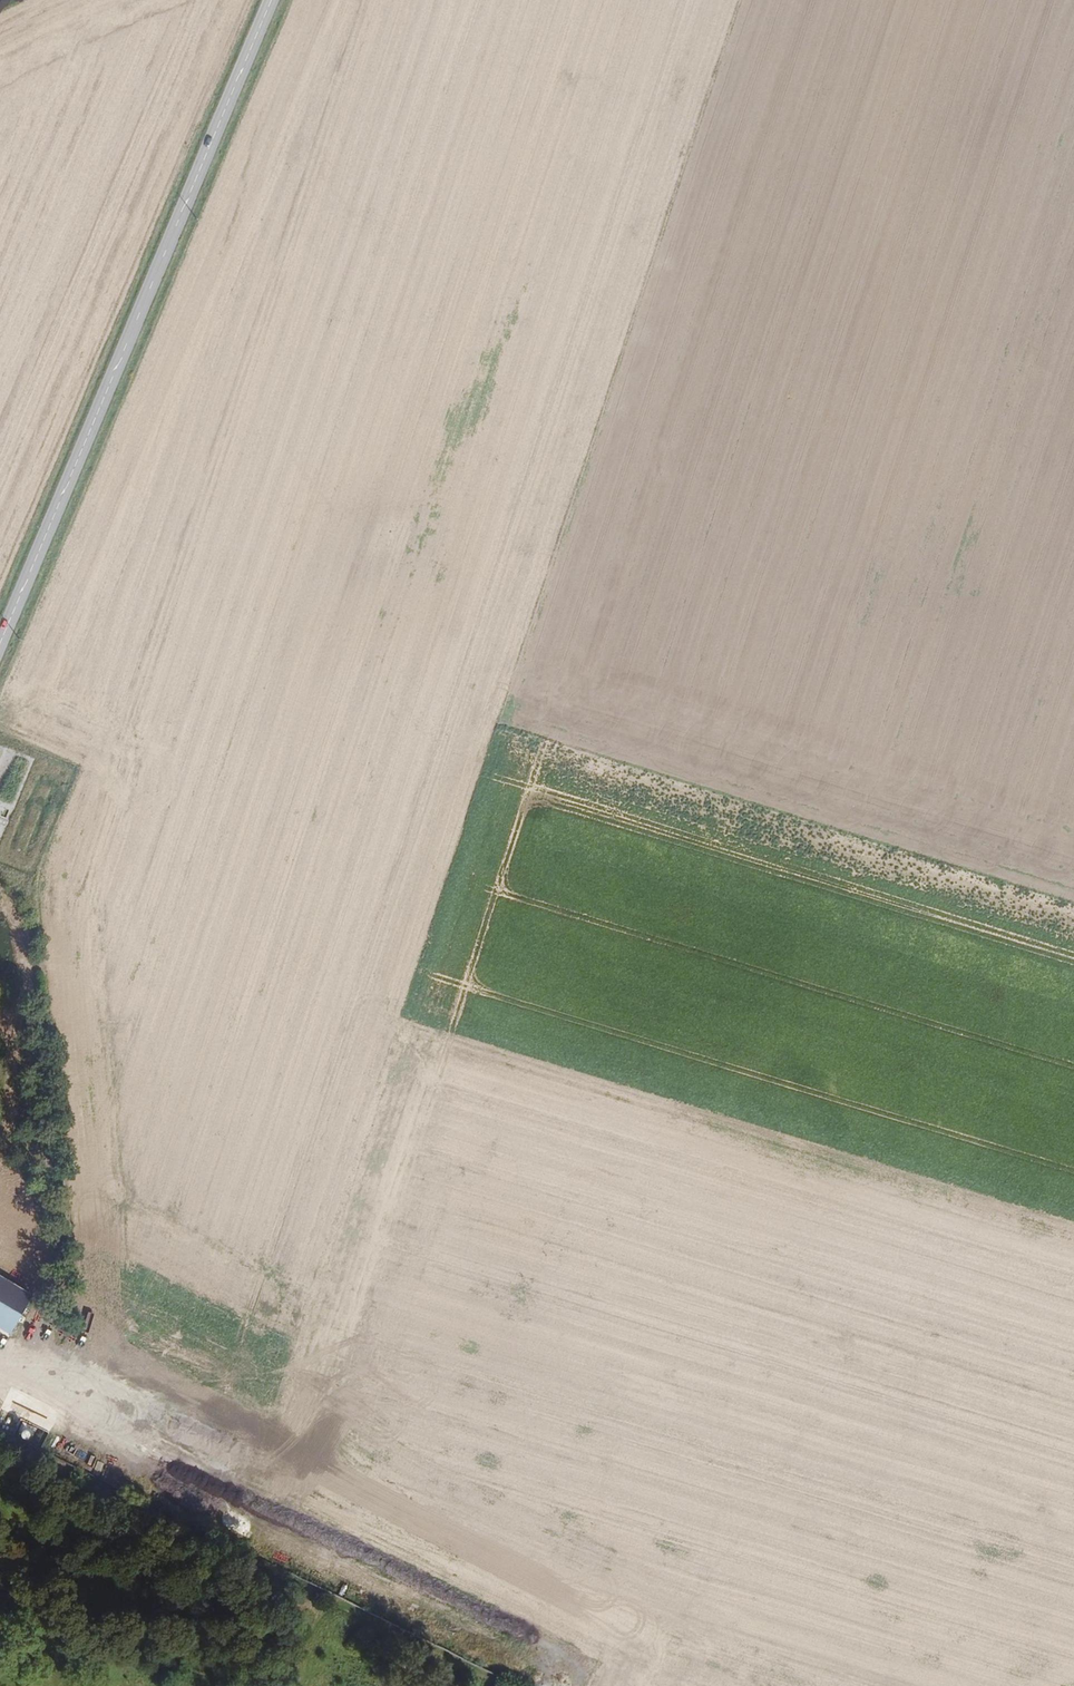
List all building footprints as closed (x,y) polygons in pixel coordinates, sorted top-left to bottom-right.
[(0,1272),(0,1326),(18,1337),(40,1298),(0,1272)] [(37,1431),(22,1422),(16,1433),(30,1442),(37,1431)] [(162,1494),(155,1491),(151,1503),(158,1505),(162,1494)]
